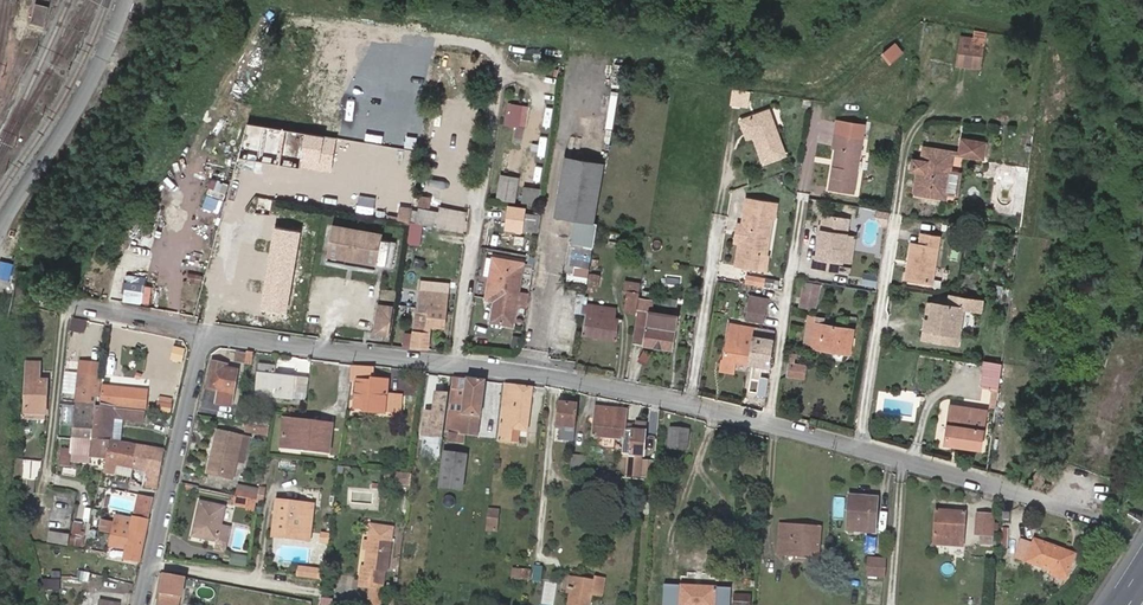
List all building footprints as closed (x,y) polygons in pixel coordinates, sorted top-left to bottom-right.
[(49,7),(35,3),(30,22),(44,26),(49,7)] [(961,33),(957,61),(981,64),(985,36),(961,33)] [(898,40),(883,52),(891,62),(906,50),(898,40)] [(732,89),(730,103),(748,106),(750,91),(732,89)] [(508,101),(504,123),(517,125),(516,133),(525,134),(529,104),(508,101)] [(751,137),(760,164),(783,156),(766,110),(738,121),(745,139),(751,137)] [(338,135),(246,120),(241,154),(333,168),(338,135)] [(839,140),(831,183),(855,187),(865,131),(837,126),(835,139),(839,140)] [(963,129),(963,138),(961,151),(983,155),(985,142),(986,134),(963,129)] [(926,145),(924,160),(927,160),(925,173),(922,172),(920,188),(936,191),(938,191),(939,186),(947,188),(950,173),(954,150),(926,145)] [(523,152),(507,149),(504,169),(519,172),(523,152)] [(595,222),(592,221),(600,162),(562,156),(553,216),(571,219),(568,238),(573,239),(569,265),(588,268),(595,222)] [(927,160),(924,160),(916,159),(914,171),(922,172),(925,173),(927,160)] [(498,198),(518,200),(520,175),(501,173),(498,198)] [(961,174),(950,173),(947,188),(958,190),(961,174)] [(204,205),(219,210),(229,183),(214,177),(204,205)] [(357,199),(374,202),(377,186),(360,183),(357,199)] [(539,203),(540,185),(524,184),(523,202),(539,203)] [(766,254),(772,220),(774,220),(776,203),(743,198),(731,266),(765,272),(767,255),(766,254)] [(399,220),(412,221),(413,205),(400,204),(399,220)] [(850,228),(852,213),(825,208),(817,251),(814,251),(813,260),(840,265),(842,255),(844,255),(850,228)] [(525,229),(527,214),(512,211),(508,226),(525,229)] [(370,215),(363,213),(362,219),(368,221),(370,215)] [(438,214),(436,224),(464,230),(466,219),(438,214)] [(540,231),(543,217),(527,214),(525,229),(540,231)] [(420,244),(425,224),(413,221),(408,241),(420,244)] [(288,311),(302,228),(275,224),(261,306),(288,311)] [(856,230),(850,228),(844,255),(852,257),(856,230)] [(331,234),(328,254),(376,264),(377,258),(389,261),(390,258),(398,260),(400,253),(391,251),(393,238),(372,234),(371,242),(360,240),(362,232),(342,229),(341,236),(331,234)] [(619,234),(609,231),(607,240),(617,242),(619,234)] [(913,264),(911,264),(909,278),(935,282),(943,235),(926,232),(924,243),(922,243),(915,242),(913,256),(914,256),(913,264)] [(517,287),(520,266),(490,262),(482,261),(478,290),(487,292),(486,301),(492,302),(489,325),(511,328),(515,302),(527,304),(530,290),(517,287)] [(864,273),(862,285),(874,287),(875,275),(864,273)] [(589,289),(596,290),(598,275),(591,274),(589,289)] [(150,305),(155,285),(144,282),(145,279),(128,275),(123,298),(150,305)] [(804,277),(799,299),(818,304),(823,281),(804,277)] [(634,311),(638,281),(623,278),(621,288),(626,289),(624,309),(634,311)] [(417,289),(410,348),(427,349),(430,325),(444,326),(449,292),(417,289)] [(979,300),(947,295),(946,305),(929,302),(923,338),(954,344),(960,307),(977,310),(979,300)] [(639,297),(631,343),(672,349),(676,317),(649,313),(652,299),(639,297)] [(747,297),(744,318),(763,321),(763,316),(766,300),(747,297)] [(378,301),(374,332),(391,334),(395,303),(378,301)] [(588,307),(584,336),(615,340),(618,320),(615,319),(617,305),(605,303),(605,309),(588,307)] [(809,316),(804,342),(848,351),(853,327),(854,322),(826,317),(827,312),(809,307),(809,316)] [(738,363),(748,365),(751,349),(744,348),(745,338),(752,339),(761,340),(762,329),(730,325),(724,361),(723,361),(720,372),(736,374),(738,363)] [(751,349),(748,365),(768,367),(773,330),(762,329),(761,340),(752,339),(751,349)] [(744,348),(751,349),(752,339),(745,338),(744,348)] [(252,362),(254,352),(238,350),(237,359),(252,362)] [(804,378),(808,355),(791,353),(787,376),(804,378)] [(978,389),(997,392),(999,380),(1001,363),(987,360),(983,360),(978,389)] [(28,363),(26,381),(40,382),(41,363),(28,363)] [(223,393),(222,402),(231,404),(237,370),(228,370),(229,367),(213,364),(208,389),(217,390),(216,392),(223,393)] [(256,377),(271,377),(271,366),(257,366),(256,377)] [(348,368),(346,391),(352,390),(352,410),(367,410),(388,411),(388,407),(399,408),(400,393),(388,392),(388,381),(374,379),(374,369),(348,368)] [(98,402),(102,376),(92,375),(81,373),(80,380),(79,392),(78,400),(98,402)] [(40,382),(26,381),(24,410),(45,413),(47,413),(49,378),(40,377),(40,382)] [(256,377),(256,396),(290,397),(291,388),(306,389),(307,379),(271,377),(256,377)] [(80,380),(80,379),(72,378),(70,391),(76,392),(79,392),(80,380)] [(486,382),(453,378),(446,437),(465,439),(477,441),(486,382)] [(531,388),(506,385),(498,442),(512,445),(514,431),(527,433),(531,388)] [(103,386),(105,388),(103,403),(102,406),(113,407),(119,408),(141,411),(147,412),(150,391),(103,386)] [(759,391),(747,389),(745,399),(757,401),(759,391)] [(447,395),(436,394),(434,412),(431,414),(425,413),(422,436),(442,439),(447,395)] [(216,399),(206,396),(204,405),(214,407),(216,399)] [(76,414),(73,437),(92,440),(97,405),(78,403),(75,402),(73,414),(76,414)] [(97,405),(92,440),(111,443),(111,440),(114,440),(117,418),(119,408),(113,407),(102,406),(100,406),(98,405),(97,405)] [(558,439),(569,440),(574,407),(556,405),(552,426),(560,427),(558,439)] [(592,438),(611,440),(617,441),(620,442),(622,430),(622,427),(624,410),(597,406),(592,438)] [(949,422),(946,444),(981,449),(983,427),(985,412),(950,406),(949,422)] [(141,411),(119,408),(117,418),(127,419),(151,422),(153,412),(147,412),(141,411)] [(270,428),(272,414),(261,414),(259,426),(270,428)] [(296,420),(294,426),(315,429),(316,424),(296,420)] [(635,428),(622,427),(622,430),(642,433),(643,425),(635,423),(635,428)] [(259,426),(245,424),(243,432),(269,436),(270,428),(259,426)] [(315,429),(294,426),(282,425),(279,447),(326,452),(330,426),(316,424),(315,429)] [(642,433),(622,430),(620,442),(617,441),(616,452),(629,454),(628,462),(637,463),(639,455),(642,433)] [(689,432),(668,430),(667,448),(687,449),(689,432)] [(243,436),(218,431),(208,475),(233,480),(238,459),(243,436)] [(243,436),(238,459),(244,460),(250,438),(243,436)] [(92,440),(73,437),(72,450),(72,451),(71,457),(88,459),(89,456),(106,458),(110,459),(111,443),(92,440)] [(446,437),(445,445),(465,447),(465,439),(446,437)] [(111,443),(110,459),(108,464),(108,469),(131,473),(131,467),(136,468),(140,445),(114,440),(111,440),(111,443)] [(140,445),(136,468),(148,470),(152,447),(140,445)] [(158,487),(166,449),(152,447),(148,470),(145,487),(157,489),(158,487)] [(72,451),(72,450),(62,449),(61,466),(71,467),(71,457),(72,451)] [(467,452),(443,449),(438,485),(462,488),(467,452)] [(571,453),(569,468),(583,471),(585,455),(571,453)] [(106,458),(89,456),(88,459),(88,462),(104,465),(106,458)] [(641,457),(640,474),(652,475),(653,458),(641,457)] [(613,494),(615,481),(611,480),(593,477),(590,489),(613,494)] [(257,490),(236,485),(235,494),(255,498),(257,490)] [(261,485),(259,496),(267,497),(269,486),(261,485)] [(255,498),(235,494),(233,502),(253,506),(255,498)] [(134,521),(150,523),(153,498),(139,495),(134,521)] [(850,496),(847,531),(873,533),(876,499),(850,496)] [(288,526),(311,529),(315,504),(279,498),(275,530),(287,532),(288,526)] [(200,501),(192,535),(217,539),(216,544),(224,546),(229,525),(220,524),(224,506),(200,501)] [(497,522),(499,504),(489,503),(487,521),(497,522)] [(231,523),(236,508),(228,506),(224,521),(231,523)] [(931,545),(964,548),(967,514),(934,511),(931,545)] [(993,545),(995,517),(977,515),(976,538),(981,539),(981,545),(993,545)] [(116,523),(116,526),(133,529),(134,521),(116,518),(116,522),(116,523)] [(99,532),(114,535),(116,523),(116,522),(101,519),(99,532)] [(150,523),(134,521),(133,529),(116,526),(114,535),(111,547),(127,549),(126,557),(142,560),(149,525),(150,523)] [(784,524),(783,534),(792,535),(793,525),(784,524)] [(369,533),(389,536),(390,528),(370,525),(369,533)] [(792,535),(783,534),(782,554),(791,554),(816,556),(818,527),(793,525),(792,535)] [(99,527),(93,526),(90,543),(97,545),(99,527)] [(310,536),(311,529),(288,526),(287,532),(310,536)] [(49,541),(69,545),(71,534),(50,531),(49,541)] [(368,539),(367,550),(365,567),(362,566),(358,587),(380,590),(383,570),(386,571),(391,536),(389,536),(369,533),(368,539)] [(1021,540),(1016,554),(1015,555),(1027,559),(1052,569),(1050,575),(1065,580),(1075,552),(1034,538),(1032,543),(1021,540)] [(236,552),(235,564),(247,564),(247,552),(236,552)] [(867,554),(865,572),(883,573),(885,555),(867,554)] [(316,578),(318,568),(300,564),(298,573),(316,578)] [(81,570),(68,569),(68,576),(80,577),(81,570)] [(188,580),(163,575),(156,604),(181,604),(188,580)] [(575,578),(572,593),(569,604),(592,604),(594,597),(603,599),(605,579),(594,577),(593,580),(575,578)] [(667,590),(666,604),(724,604),(724,595),(667,590)]
